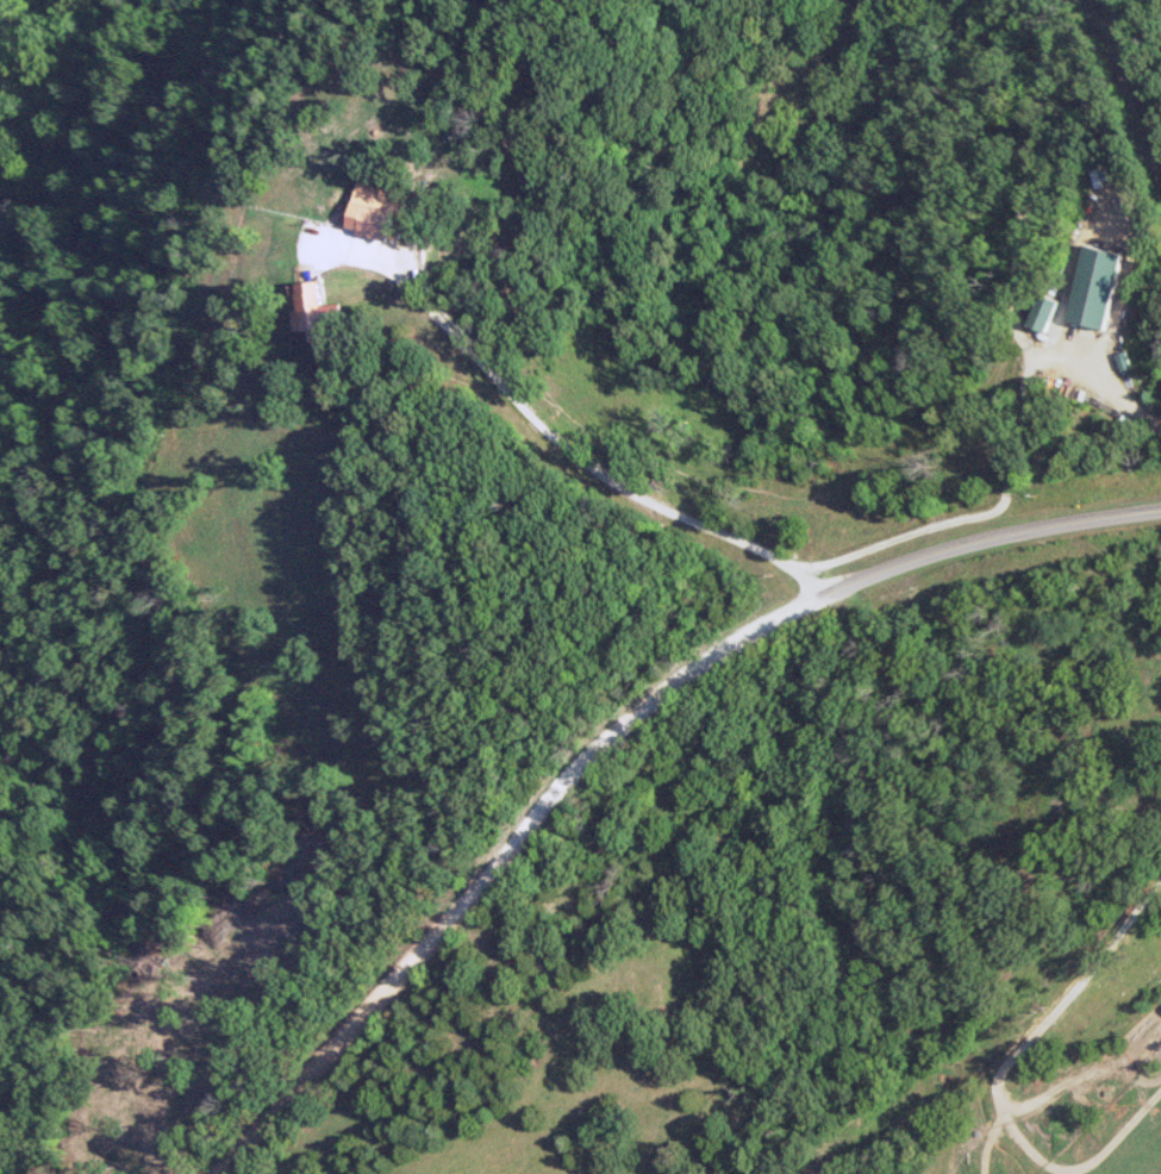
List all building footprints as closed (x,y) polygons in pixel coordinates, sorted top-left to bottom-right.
[(388,195),(357,195),(357,237),(388,237),(388,195)] [(1104,330),(1123,253),(1084,243),(1065,320),(1104,330)] [(291,330),(341,326),(340,303),(319,305),(317,281),(287,284),(291,330)] [(1046,333),(1060,303),(1039,293),(1025,323),(1046,333)] [(1115,357),(1118,369),(1129,366),(1126,354),(1115,357)]
